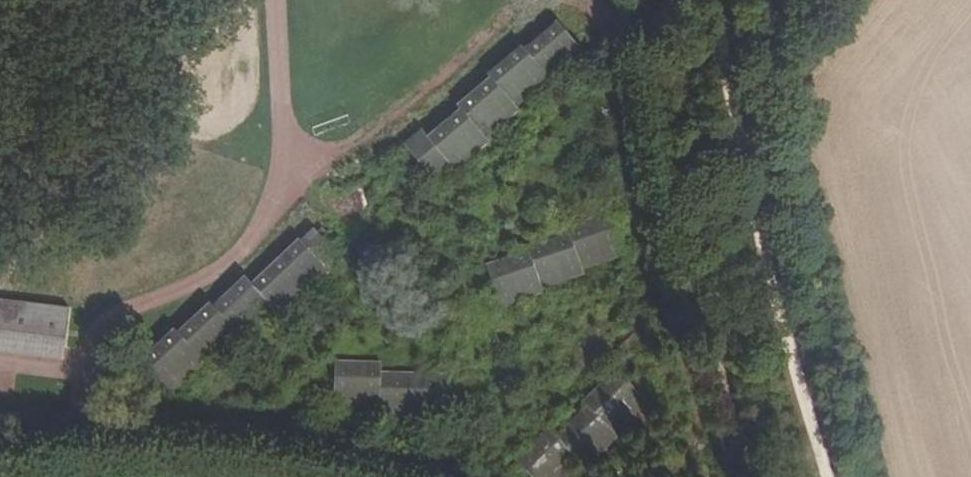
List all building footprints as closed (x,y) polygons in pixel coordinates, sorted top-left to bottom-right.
[(551,81),(583,54),(561,25),(528,51),(524,46),(489,74),(493,79),(459,106),(463,110),(430,137),(423,127),(404,141),(435,179),(452,165),(454,166),(487,140),(484,136),(517,109),(514,105),(548,77),(551,81)] [(520,112),(553,84),(557,89),(590,63),(583,54),(551,81),(548,77),(514,105),(517,109),(484,136),(487,140),(454,166),(460,174),(493,148),(490,144),(524,117),(520,112)] [(587,270),(627,254),(614,221),(574,236),(572,234),(531,250),(530,248),(488,264),(500,295),(542,280),(542,283),(586,267),(587,270)] [(270,308),(272,313),(327,271),(333,279),(346,269),(321,235),(252,285),(249,281),(215,306),(213,303),(179,328),(176,324),(139,352),(157,377),(195,350),(198,353),(232,328),(236,333),(270,308)] [(586,267),(542,283),(542,280),(500,295),(504,305),(545,289),(546,292),(588,275),(590,277),(630,261),(627,254),(587,270),(586,267)] [(203,361),(238,336),(240,340),(274,315),(278,319),(333,279),(327,271),(272,313),(270,308),(236,333),(232,328),(198,353),(195,350),(157,377),(162,385),(201,358),(203,361)] [(9,353),(61,360),(71,310),(0,301),(0,352),(9,353)] [(373,405),(456,407),(457,374),(375,371),(375,362),(330,361),(327,395),(373,396),(373,405)] [(641,393),(617,370),(584,403),(587,407),(557,436),(551,430),(518,461),(534,476),(551,476),(575,454),(580,460),(613,428),(609,425),(641,393)] [(620,436),(616,431),(648,401),(641,393),(609,425),(613,428),(580,460),(587,467),(620,436)] [(327,404),(373,405),(373,396),(327,395),(327,404)] [(456,407),(373,405),(373,414),(456,416),(456,407)] [(580,460),(575,454),(551,476),(564,476),(580,460)]
